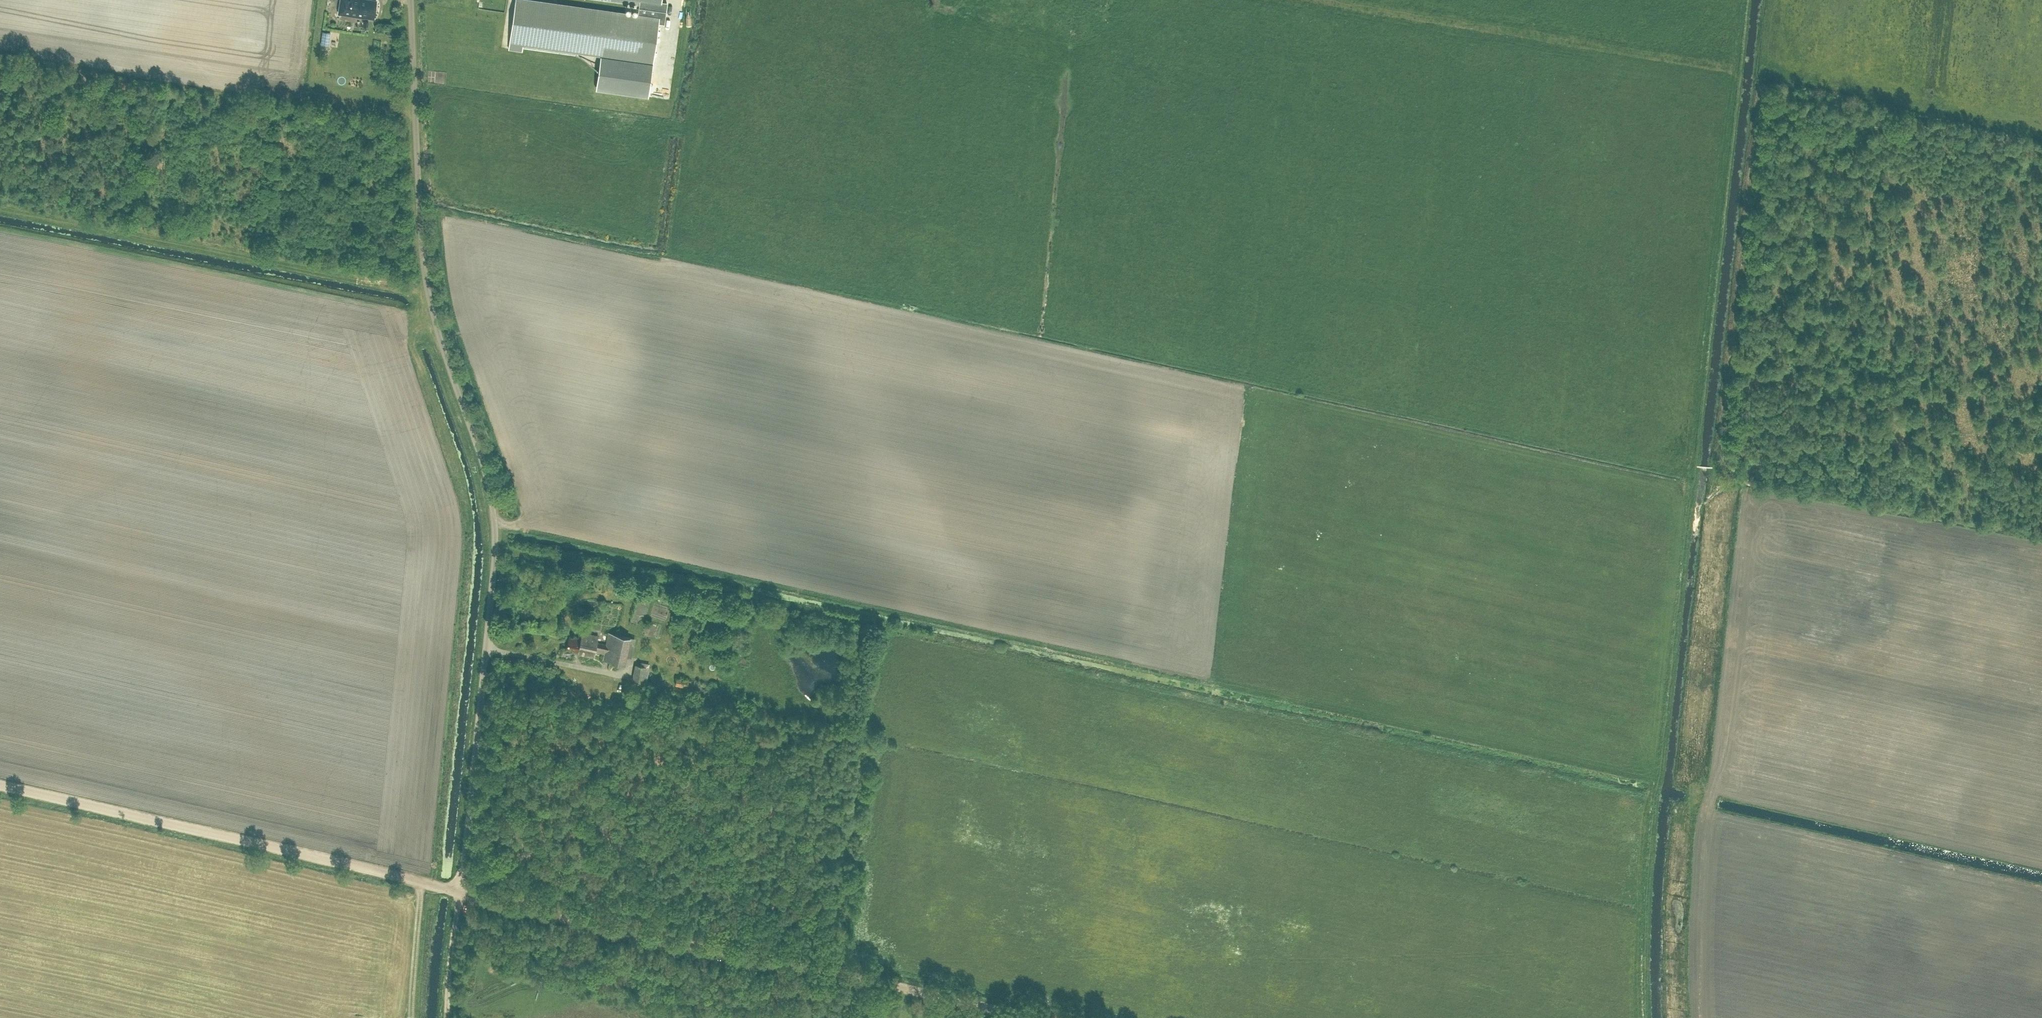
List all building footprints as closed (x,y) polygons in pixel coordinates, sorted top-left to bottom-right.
[(339,13),(361,16),(361,15),(373,17),(376,0),(341,0),(339,13)] [(509,49),(522,51),(523,44),(600,55),(596,87),(648,95),(658,22),(664,23),(667,2),(661,1),(662,0),(614,0),(639,3),(637,13),(545,0),(515,0),(509,49)] [(323,31),(320,44),(328,45),(330,32),(323,31)] [(606,643),(597,642),(598,635),(581,631),(580,638),(569,636),(566,648),(577,650),(577,652),(594,656),(596,650),(604,652),(603,659),(625,663),(629,636),(609,632),(606,643)] [(632,680),(646,683),(648,673),(648,674),(650,667),(635,664),(632,680)] [(687,687),(689,678),(677,676),(675,684),(687,687)]
